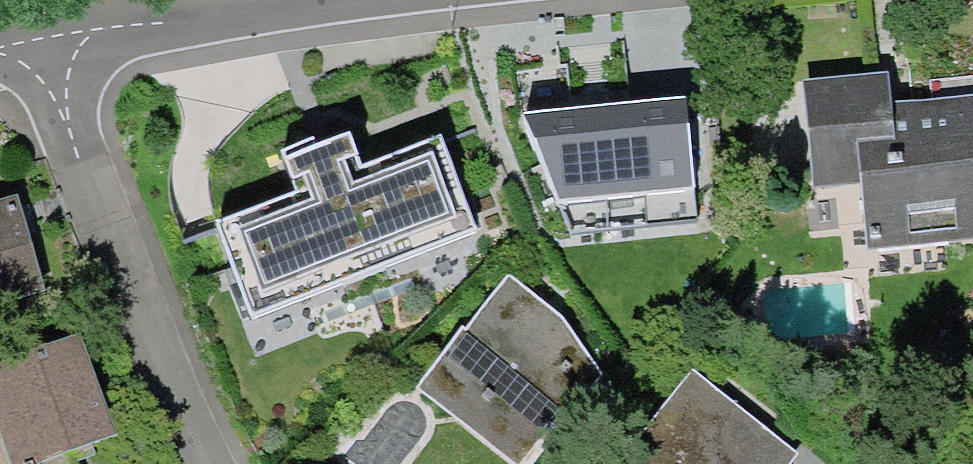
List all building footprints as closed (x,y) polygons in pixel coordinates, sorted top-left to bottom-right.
[(799,82),(811,189),(862,184),(869,247),(972,236),(972,98),(892,106),(888,72),(799,82)] [(685,96),(524,112),(570,227),(700,219),(695,186),(685,96)] [(349,133),(285,158),(298,191),(217,223),(254,316),(477,228),(440,135),(362,166),(349,133)] [(0,212),(0,307),(51,292),(24,205),(0,212)] [(414,386),(505,463),(524,463),(605,383),(560,314),(511,277),(466,334),(458,326),(414,386)] [(0,360),(0,463),(36,463),(116,436),(82,332),(0,360)] [(692,376),(620,463),(798,463),(799,463),(692,376)] [(116,436),(36,463),(126,463),(116,436)]
